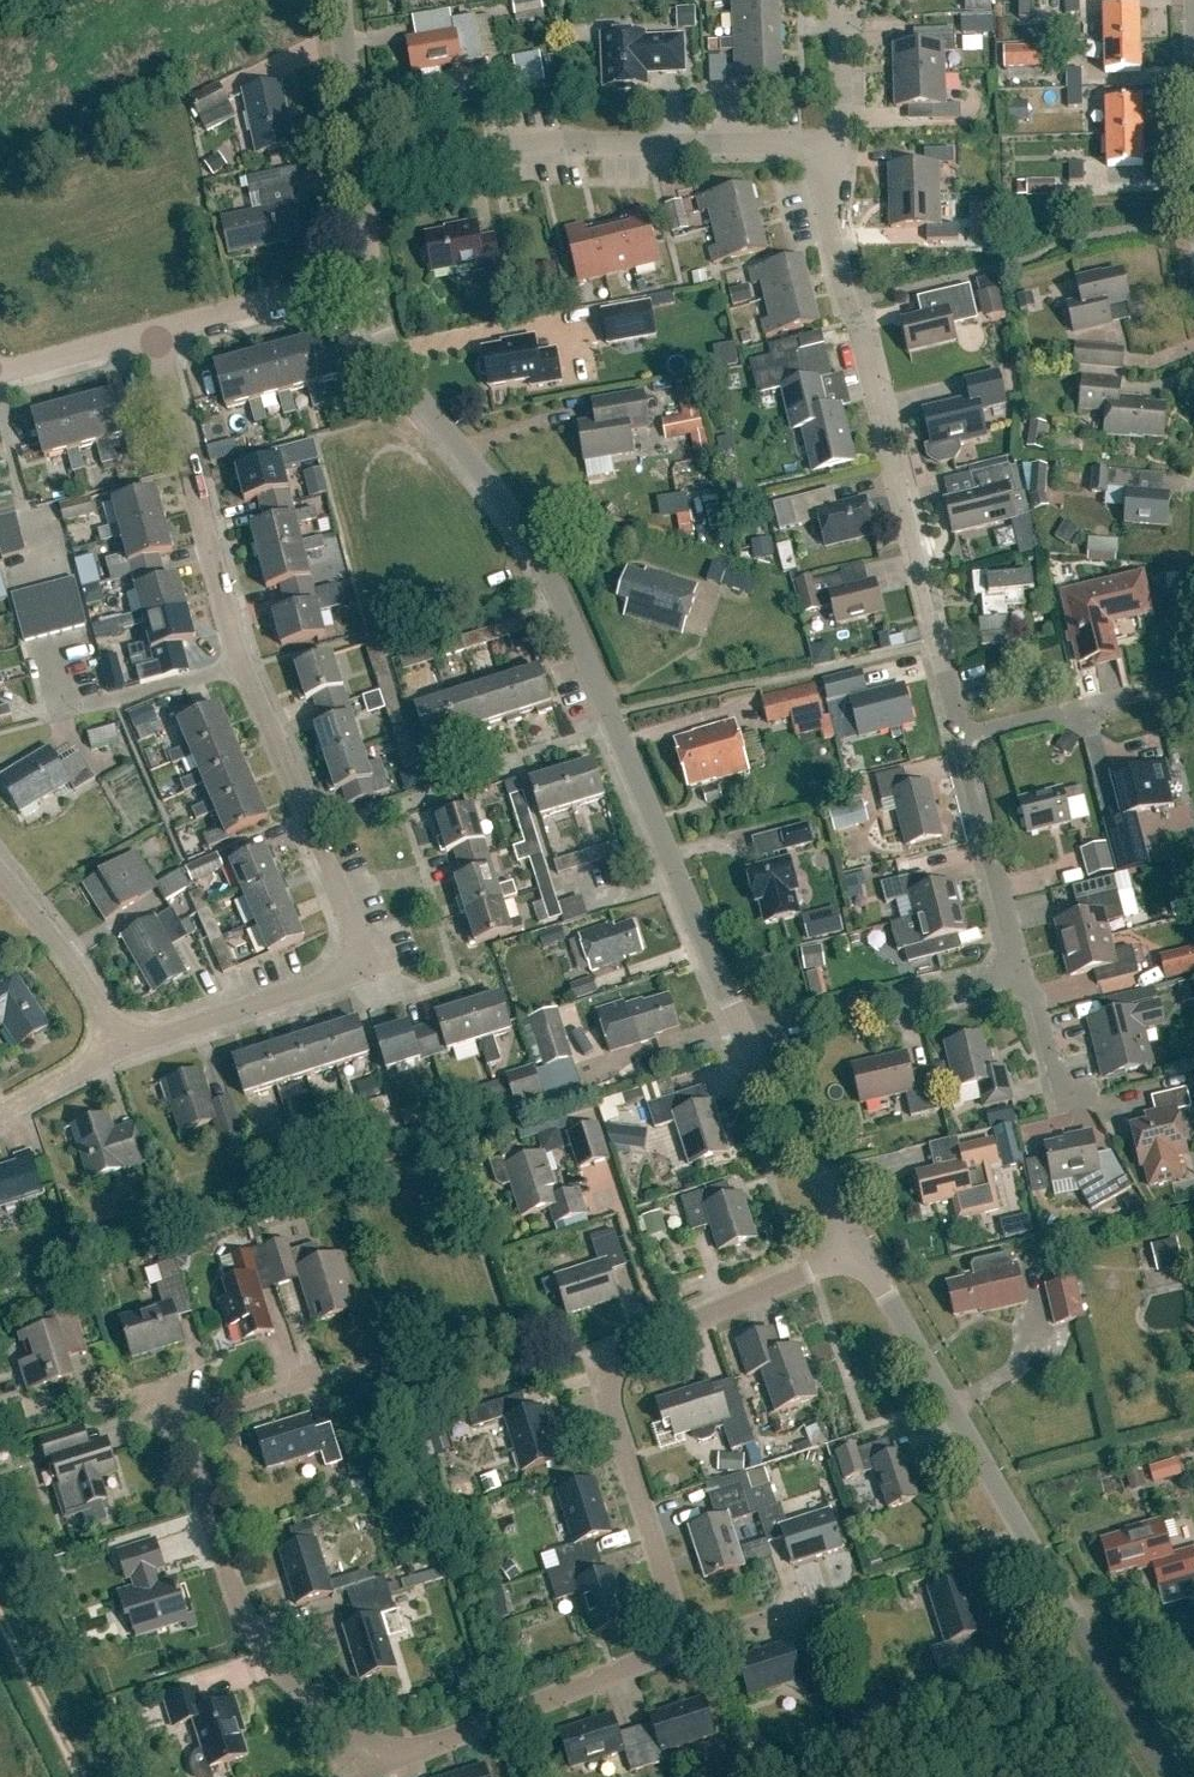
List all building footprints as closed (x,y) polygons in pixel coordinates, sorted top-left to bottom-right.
[(517,22),(545,17),(542,0),(513,0),(517,22)] [(736,10),(781,8),(781,0),(736,0),(736,10)] [(966,13),(990,13),(990,0),(966,0),(966,13)] [(1019,15),(1032,15),(1032,0),(1019,0),(1019,15)] [(1080,15),(1080,0),(1066,0),(1066,15),(1080,15)] [(1140,6),(1104,7),(1104,38),(1140,38),(1140,6)] [(781,8),(736,10),(737,40),(783,38),(781,8)] [(988,16),(965,16),(965,34),(989,33),(988,16)] [(447,34),(447,33),(407,40),(414,74),(422,72),(425,89),(444,86),(441,69),(483,61),(476,17),(453,21),(455,33),(447,34)] [(955,30),(914,31),(915,45),(894,46),(895,77),(944,75),(944,54),(956,54),(955,30)] [(646,33),(603,35),(605,87),(617,87),(620,90),(634,89),(637,86),(648,86),(648,74),(655,66),(662,73),(686,72),(685,36),(646,38),(646,33)] [(738,67),(729,68),(729,82),(784,80),(783,38),(737,40),(722,41),(722,52),(737,52),(738,67)] [(1140,38),(1104,38),(1105,69),(1141,69),(1140,38)] [(1041,67),(1041,44),(1002,45),(1002,68),(1041,67)] [(513,54),(517,85),(544,82),(541,51),(513,54)] [(1083,89),(1082,70),(1067,71),(1068,90),(1083,89)] [(944,75),(895,77),(896,108),(932,107),(933,121),(961,120),(961,106),(945,106),(944,75)] [(281,83),(243,92),(258,154),(295,146),(281,83)] [(218,84),(189,99),(207,134),(236,119),(218,84)] [(1068,109),(1083,108),(1083,89),(1068,90),(1068,109)] [(1142,99),(1106,100),(1106,132),(1143,131),(1142,99)] [(1143,131),(1106,132),(1107,164),(1144,163),(1143,131)] [(890,162),(923,160),(922,146),(890,147),(890,162)] [(925,165),(889,166),(890,197),(939,196),(938,165),(954,165),(953,150),(925,151),(925,165)] [(1070,164),(1070,183),(1084,182),(1084,163),(1070,164)] [(260,194),(264,210),(222,219),(229,254),(304,238),(292,187),(301,185),(297,167),(247,178),(250,196),(260,194)] [(1056,181),(1027,181),(1027,182),(1018,182),(1018,197),(1027,197),(1027,198),(1056,198),(1056,181)] [(750,183),(698,195),(702,210),(710,208),(715,227),(758,216),(750,183)] [(939,196),(890,197),(891,229),(927,227),(927,242),(959,241),(958,226),(940,227),(939,196)] [(689,227),(682,200),(667,203),(675,231),(689,227)] [(973,236),(991,236),(991,204),(973,204),(973,236)] [(600,227),(601,233),(586,237),(583,225),(565,229),(577,281),(660,262),(647,209),(630,213),(633,226),(613,230),(611,224),(600,227)] [(719,245),(710,248),(714,263),(766,250),(758,216),(715,227),(719,245)] [(425,236),(432,274),(473,266),(474,272),(500,268),(494,237),(480,239),(477,223),(455,226),(456,230),(425,236)] [(803,255),(750,268),(753,284),(763,282),(767,299),(811,288),(803,255)] [(1082,302),(1067,306),(1074,333),(1102,327),(1098,309),(1129,302),(1122,272),(1101,277),(1101,274),(1076,280),(1082,302)] [(750,283),(732,287),(736,302),(754,297),(750,283)] [(969,287),(927,297),(931,314),(901,322),(909,353),(956,342),(952,326),(977,320),(969,287)] [(771,316),(762,319),(766,335),(819,322),(811,288),(767,299),(771,316)] [(977,294),(983,318),(1004,313),(998,289),(977,294)] [(650,305),(603,313),(608,346),(656,338),(650,305)] [(773,355),(751,360),(760,393),(786,386),(796,427),(806,425),(817,469),(855,459),(841,406),(829,409),(821,378),(834,375),(824,332),(771,345),(773,355)] [(335,334),(306,342),(317,384),(320,383),(337,378),(343,401),(357,397),(350,374),(346,375),(335,334)] [(483,350),(485,363),(482,363),(480,366),(481,374),(484,376),(487,376),(489,388),(531,381),(532,387),(561,382),(555,351),(536,354),(533,338),(513,341),(514,345),(483,350)] [(315,408),(326,405),(320,383),(317,384),(306,342),(277,350),(288,392),(292,391),(309,386),(315,408)] [(1074,364),(1122,370),(1124,350),(1077,344),(1074,364)] [(288,392),(277,350),(248,358),(259,400),(263,399),(280,394),(286,416),(298,413),(292,391),(288,392)] [(248,358),(218,366),(230,408),(252,402),(258,423),(269,420),(263,399),(259,400),(248,358)] [(923,411),(932,446),(926,448),(929,458),(939,464),(954,460),(960,451),(959,444),(987,437),(980,411),(1006,405),(998,373),(965,381),(970,399),(923,411)] [(1082,377),(1078,409),(1106,412),(1103,432),(1141,437),(1142,435),(1161,437),(1165,405),(1145,402),(1146,398),(1119,394),(1120,382),(1082,377)] [(677,385),(682,417),(662,420),(666,440),(691,435),(696,464),(711,461),(706,431),(703,431),(695,382),(677,385)] [(108,435),(109,442),(127,437),(132,459),(146,455),(139,427),(134,428),(124,391),(93,399),(102,437),(108,435)] [(607,400),(610,420),(579,425),(585,463),(634,455),(630,431),(650,428),(644,393),(607,400)] [(65,406),(74,444),(79,442),(81,449),(98,445),(103,466),(115,463),(109,442),(108,435),(102,437),(93,399),(65,406)] [(74,444),(65,406),(37,413),(49,458),(70,453),(76,473),(87,470),(81,449),(79,442),(74,444)] [(1043,450),(1047,424),(1031,422),(1027,448),(1043,450)] [(281,456),(282,461),(239,471),(247,503),(290,491),(288,485),(284,467),(304,462),(302,451),(281,456)] [(1047,492),(1049,463),(1035,462),(1033,491),(1047,492)] [(975,493),(946,500),(954,534),(1016,519),(1011,497),(1018,495),(1009,464),(970,474),(975,493)] [(302,473),(309,497),(329,491),(322,467),(302,473)] [(1167,527),(1170,495),(1140,492),(1141,473),(1093,469),(1091,494),(1107,495),(1107,490),(1128,492),(1125,523),(1167,527)] [(876,514),(876,510),(875,507),(873,504),(869,503),(867,497),(827,507),(822,488),(789,497),(796,523),(819,518),(826,543),(876,531),(872,518),(876,514)] [(660,517),(678,514),(682,535),(693,533),(685,492),(656,497),(660,517)] [(115,505),(121,527),(99,533),(102,544),(123,539),(124,539),(123,535),(167,524),(160,494),(115,505)] [(94,514),(90,498),(61,506),(65,522),(94,514)] [(315,509),(294,514),(294,517),(254,529),(261,559),(304,548),(302,544),(298,526),(318,520),(315,509)] [(17,513),(0,518),(0,547),(3,558),(26,551),(17,513)] [(123,535),(124,539),(123,539),(128,558),(107,563),(109,574),(130,569),(133,579),(165,571),(161,558),(175,554),(167,524),(123,535)] [(1087,559),(1115,561),(1117,540),(1088,538),(1087,559)] [(304,548),(261,559),(269,589),(282,586),(286,599),(314,592),(305,554),(325,549),(323,539),(302,544),(304,548)] [(92,554),(74,559),(81,586),(99,582),(92,554)] [(760,572),(728,562),(720,586),(752,597),(760,572)] [(623,600),(633,603),(629,616),(686,634),(702,585),(656,570),(653,578),(632,571),(623,600)] [(141,610),(142,615),(92,627),(95,639),(145,627),(144,623),(189,612),(182,581),(168,584),(165,571),(133,579),(136,592),(98,602),(103,620),(141,610)] [(1026,590),(1035,588),(1033,571),(990,576),(989,571),(975,572),(977,594),(983,594),(986,617),(980,618),(984,646),(1013,644),(1009,606),(1028,604),(1026,590)] [(843,572),(815,579),(814,574),(798,578),(806,610),(833,603),(837,621),(884,610),(877,580),(847,587),(843,572)] [(1128,617),(1150,612),(1141,577),(1064,595),(1080,663),(1116,655),(1106,616),(1127,611),(1128,617)] [(75,578),(13,594),(25,641),(87,625),(75,578)] [(314,592),(286,599),(289,612),(275,615),(283,646),(326,636),(320,613),(343,607),(338,586),(314,592)] [(144,623),(145,627),(149,645),(128,650),(131,664),(144,661),(146,669),(138,671),(142,687),(191,674),(183,645),(197,642),(189,612),(144,623)] [(525,619),(493,629),(497,642),(529,632),(525,619)] [(493,629),(463,638),(467,651),(497,642),(493,629)] [(463,638),(432,648),(436,661),(467,651),(463,638)] [(378,642),(365,646),(386,709),(399,705),(378,642)] [(432,648),(394,660),(398,673),(436,661),(432,648)] [(126,689),(119,657),(101,661),(109,693),(126,689)] [(302,687),(297,688),(301,702),(306,701),(306,702),(314,700),(318,713),(348,704),(333,657),(297,669),(302,687)] [(540,669),(509,678),(520,715),(536,710),(538,717),(552,712),(552,705),(540,669)] [(861,671),(823,680),(828,701),(866,691),(861,671)] [(509,678),(478,688),(489,725),(505,720),(507,725),(521,721),(519,715),(520,715),(509,678)] [(816,684),(762,696),(768,723),(822,711),(816,684)] [(905,686),(852,698),(861,734),(913,722),(905,686)] [(478,688),(447,698),(459,734),(459,735),(475,730),(476,734),(490,730),(489,725),(478,688)] [(458,735),(459,735),(459,734),(447,698),(416,707),(427,744),(445,739),(446,744),(460,740),(458,735)] [(128,714),(134,727),(156,717),(150,704),(128,714)] [(315,729),(321,748),(316,750),(320,764),(326,762),(362,750),(348,704),(318,713),(323,727),(315,729)] [(399,705),(386,709),(395,740),(408,736),(399,705)] [(188,748),(168,758),(172,768),(192,759),(190,754),(231,736),(218,708),(178,726),(188,748)] [(11,721),(8,709),(0,711),(0,724),(11,721)] [(699,734),(679,739),(691,784),(716,777),(719,779),(752,770),(738,721),(698,732),(699,734)] [(87,734),(91,747),(118,740),(115,726),(87,734)] [(192,759),(200,777),(181,785),(186,796),(204,787),(205,787),(203,782),(244,764),(231,736),(190,754),(192,759)] [(408,736),(395,740),(405,770),(418,766),(408,736)] [(331,779),(326,780),(330,794),(343,791),(348,806),(390,793),(380,763),(367,767),(362,750),(326,762),(331,779)] [(0,782),(0,786),(20,819),(37,808),(38,809),(71,789),(75,796),(95,784),(80,760),(60,772),(48,753),(0,782)] [(572,762),(558,766),(560,774),(544,779),(542,772),(528,776),(542,819),(604,800),(593,763),(575,769),(572,762)] [(1164,763),(1112,777),(1122,817),(1156,808),(1151,789),(1170,784),(1164,763)] [(204,787),(204,788),(211,803),(193,811),(198,822),(216,814),(218,813),(216,809),(256,791),(244,764),(203,782),(205,787),(204,787)] [(903,770),(876,777),(882,803),(895,799),(907,846),(942,837),(928,783),(908,788),(903,770)] [(1070,822),(1064,801),(1085,796),(1082,786),(1062,791),(1061,789),(1021,800),(1029,833),(1070,822)] [(717,790),(704,794),(707,804),(720,800),(717,790)] [(256,791),(216,809),(218,813),(216,814),(223,829),(204,838),(210,851),(230,842),(228,837),(268,819),(256,791)] [(523,794),(511,798),(530,860),(542,856),(523,794)] [(833,830),(867,824),(863,799),(829,804),(833,830)] [(443,838),(438,840),(442,854),(447,852),(448,853),(455,851),(460,864),(488,855),(473,809),(437,820),(443,838)] [(791,859),(775,863),(772,852),(812,842),(808,823),(752,837),(757,856),(767,854),(770,865),(749,870),(758,901),(761,900),(764,914),(773,919),(795,914),(805,897),(797,893),(796,891),(799,890),(791,859)] [(1142,835),(1109,844),(1117,874),(1150,866),(1142,835)] [(617,843),(586,853),(590,865),(621,855),(617,843)] [(1107,843),(1081,850),(1088,878),(1114,871),(1107,843)] [(272,850),(232,867),(245,897),(280,882),(280,881),(285,879),(285,878),(279,881),(272,866),(278,864),(272,850)] [(586,853),(555,863),(559,875),(590,865),(586,853)] [(468,912),(503,901),(518,896),(514,883),(499,887),(488,855),(460,864),(464,878),(457,880),(463,899),(458,901),(463,915),(468,913),(468,912)] [(542,856),(530,860),(539,889),(551,885),(542,856)] [(137,857),(90,885),(98,897),(93,900),(106,923),(139,903),(133,892),(151,881),(137,857)] [(928,871),(883,882),(888,901),(911,895),(917,917),(962,905),(956,880),(932,886),(928,871)] [(166,907),(192,893),(183,875),(157,890),(166,907)] [(285,879),(280,881),(280,882),(245,897),(258,926),(293,911),(293,910),(286,894),(291,892),(285,879)] [(551,885),(539,889),(549,922),(562,918),(551,885)] [(190,895),(200,918),(211,913),(201,891),(190,895)] [(1118,891),(1076,902),(1080,916),(1056,922),(1063,950),(1110,938),(1106,924),(1125,919),(1118,891)] [(474,929),(468,931),(473,945),(478,943),(514,932),(513,931),(525,928),(522,919),(510,922),(503,901),(468,912),(468,913),(474,929)] [(962,905),(917,917),(893,923),(899,949),(907,947),(911,961),(939,954),(936,941),(969,933),(962,905)] [(801,915),(807,940),(843,931),(836,906),(801,915)] [(293,910),(293,911),(258,926),(272,956),(306,941),(298,923),(304,921),(299,908),(293,911),(293,910)] [(172,910),(121,939),(153,995),(189,975),(170,942),(185,933),(172,910)] [(204,926),(212,947),(224,942),(215,921),(204,926)] [(611,924),(583,933),(595,970),(630,958),(629,956),(646,950),(637,923),(620,928),(618,924),(611,927),(611,924)] [(566,939),(562,927),(540,935),(544,947),(566,939)] [(1110,938),(1063,950),(1070,977),(1094,971),(1098,985),(1139,975),(1132,947),(1114,952),(1110,938)] [(820,945),(801,948),(805,969),(823,966),(820,945)] [(1193,975),(1193,948),(1159,957),(1165,982),(1193,975)] [(216,956),(224,974),(235,969),(228,951),(216,956)] [(601,992),(596,976),(572,984),(578,1000),(601,992)] [(0,989),(0,1030),(4,1027),(18,1048),(49,1028),(17,978),(0,989)] [(659,1035),(684,1027),(674,995),(648,1003),(647,1000),(630,1005),(629,1000),(602,1008),(614,1051),(630,1046),(629,1041),(637,1039),(639,1044),(659,1038),(659,1035)] [(472,1006),(483,1041),(479,1043),(487,1066),(500,1061),(493,1038),(514,1032),(503,997),(484,1003),(482,997),(468,1001),(470,1007),(472,1006)] [(1160,1003),(1141,1008),(1089,1021),(1104,1079),(1152,1067),(1142,1029),(1165,1023),(1160,1003)] [(451,1007),(437,1011),(439,1017),(438,1017),(440,1024),(429,1028),(438,1056),(479,1043),(483,1041),(472,1006),(470,1007),(453,1013),(451,1007)] [(558,1010),(528,1020),(543,1068),(573,1058),(558,1010)] [(330,1031),(341,1067),(374,1057),(362,1021),(343,1027),(341,1021),(328,1025),(330,1031)] [(438,1056),(429,1028),(413,1033),(411,1025),(392,1031),(390,1025),(378,1028),(392,1071),(438,1056)] [(310,1031),(296,1035),(298,1041),(310,1077),(341,1067),(330,1031),(312,1037),(310,1031)] [(981,1037),(945,1045),(956,1090),(979,1084),(984,1108),(1012,1101),(1005,1068),(994,1071),(992,1064),(987,1066),(981,1037)] [(280,1041),(267,1045),(268,1051),(280,1087),(310,1077),(298,1041),(282,1046),(280,1041)] [(249,1051),(236,1055),(249,1097),(280,1087),(268,1051),(251,1056),(249,1051)] [(889,1061),(853,1070),(861,1104),(906,1094),(911,1117),(939,1111),(930,1068),(911,1073),(906,1054),(888,1058),(889,1061)] [(533,1066),(505,1075),(515,1106),(543,1097),(533,1066)] [(205,1072),(162,1086),(168,1105),(173,1103),(183,1133),(214,1123),(220,1142),(244,1134),(233,1100),(215,1105),(205,1072)] [(508,1094),(504,1080),(399,1114),(403,1127),(508,1094)] [(703,1089),(646,1108),(654,1131),(673,1124),(688,1168),(728,1155),(711,1104),(708,1105),(703,1089)] [(1187,1089),(1151,1098),(1155,1113),(1145,1115),(1147,1123),(1131,1128),(1141,1168),(1145,1167),(1150,1187),(1183,1179),(1178,1158),(1187,1156),(1176,1112),(1192,1108),(1187,1089)] [(382,1099),(257,1139),(262,1152),(386,1112),(382,1099)] [(110,1114),(72,1127),(90,1182),(149,1162),(136,1123),(115,1130),(110,1114)] [(614,1143),(646,1147),(649,1127),(616,1123),(614,1143)] [(1016,1123),(998,1127),(1006,1162),(1025,1157),(1016,1123)] [(567,1137),(578,1171),(608,1162),(597,1128),(567,1137)] [(540,1152),(562,1149),(559,1129),(538,1131),(540,1152)] [(482,1133),(466,1139),(470,1153),(487,1148),(482,1133)] [(1052,1183),(1088,1176),(1101,1194),(1128,1179),(1112,1152),(1097,1160),(1092,1134),(1075,1137),(1076,1141),(1045,1147),(1052,1183)] [(993,1141),(960,1148),(963,1162),(918,1172),(925,1204),(954,1197),(959,1217),(1000,1208),(989,1165),(998,1163),(993,1141)] [(16,1155),(18,1162),(0,1168),(0,1207),(44,1192),(31,1151),(16,1155)] [(544,1156),(520,1163),(516,1153),(489,1162),(496,1184),(502,1187),(510,1184),(521,1218),(549,1209),(554,1225),(585,1215),(578,1193),(558,1200),(544,1156)] [(706,1192),(681,1200),(692,1234),(711,1228),(719,1253),(757,1241),(742,1194),(710,1204),(706,1192)] [(650,1237),(667,1232),(662,1212),(645,1217),(650,1237)] [(1028,1213),(1000,1221),(1004,1236),(1032,1228),(1028,1213)] [(591,1247),(597,1266),(556,1279),(568,1319),(618,1302),(610,1275),(625,1270),(615,1239),(591,1247)] [(1150,1247),(1158,1270),(1182,1262),(1174,1239),(1150,1247)] [(283,1240),(261,1246),(274,1286),(299,1278),(314,1324),(354,1311),(346,1287),(351,1286),(341,1254),(321,1260),(316,1242),(287,1251),(283,1240)] [(226,1299),(219,1301),(227,1327),(237,1323),(242,1339),(273,1329),(260,1290),(274,1286),(261,1246),(232,1255),(236,1267),(221,1271),(225,1282),(221,1283),(226,1299)] [(1006,1252),(971,1262),(968,1266),(971,1275),(966,1276),(967,1280),(950,1284),(958,1316),(984,1309),(985,1313),(1023,1303),(1013,1262),(1009,1263),(1006,1252)] [(164,1284),(156,1287),(162,1305),(120,1319),(133,1360),(183,1344),(176,1322),(194,1317),(182,1279),(176,1258),(158,1264),(164,1284)] [(1071,1277),(1043,1284),(1053,1323),(1081,1316),(1071,1277)] [(68,1358),(86,1352),(72,1310),(49,1318),(52,1329),(20,1339),(29,1365),(22,1367),(31,1394),(75,1379),(68,1358)] [(772,1331),(734,1344),(745,1377),(759,1372),(775,1415),(818,1399),(800,1347),(780,1354),(772,1331)] [(715,1436),(717,1431),(717,1430),(725,1427),(733,1452),(756,1444),(736,1381),(713,1388),(712,1383),(656,1401),(663,1424),(671,1423),(676,1437),(694,1431),(696,1437),(701,1441),(704,1442),(713,1439),(715,1436)] [(519,1395),(481,1407),(487,1424),(503,1419),(521,1473),(556,1462),(539,1408),(525,1412),(519,1395)] [(312,1417),(254,1436),(266,1474),(322,1455),(328,1468),(344,1463),(331,1425),(316,1430),(312,1417)] [(108,1441),(91,1447),(85,1428),(41,1441),(48,1463),(52,1462),(60,1487),(54,1489),(64,1520),(88,1512),(86,1507),(105,1501),(98,1478),(118,1472),(108,1441)] [(446,1428),(431,1432),(438,1454),(453,1450),(446,1428)] [(846,1480),(862,1475),(874,1470),(887,1507),(917,1496),(901,1451),(891,1455),(886,1442),(858,1452),(856,1445),(837,1451),(846,1480)] [(717,1453),(717,1470),(743,1471),(743,1453),(717,1453)] [(1149,1465),(1152,1482),(1182,1475),(1178,1459),(1149,1465)] [(572,1546),(554,1552),(559,1567),(597,1555),(592,1540),(609,1534),(592,1480),(554,1492),(572,1546)] [(708,1494),(717,1521),(687,1531),(704,1582),(745,1568),(730,1523),(751,1516),(740,1484),(708,1494)] [(779,1503),(777,1504),(771,1484),(744,1493),(751,1513),(757,1511),(768,1543),(782,1539),(791,1566),(841,1549),(828,1510),(787,1525),(779,1503)] [(1102,1541),(1111,1574),(1139,1567),(1139,1571),(1158,1566),(1164,1586),(1193,1578),(1193,1549),(1171,1555),(1162,1521),(1127,1530),(1128,1534),(1102,1541)] [(315,1539),(278,1550),(296,1605),(332,1594),(315,1539)] [(169,1625),(196,1616),(187,1589),(181,1591),(178,1579),(157,1585),(153,1572),(165,1568),(156,1540),(116,1553),(124,1578),(131,1576),(135,1587),(117,1592),(126,1618),(131,1616),(137,1637),(170,1627),(169,1625)] [(611,1569),(603,1571),(597,1555),(559,1567),(560,1568),(547,1572),(557,1601),(580,1594),(593,1636),(628,1624),(611,1569)] [(355,1622),(343,1626),(360,1682),(395,1671),(377,1615),(394,1609),(384,1577),(344,1589),(355,1622)] [(972,1638),(984,1634),(966,1580),(931,1591),(948,1645),(934,1650),(939,1666),(977,1654),(972,1638)] [(792,1643),(738,1661),(751,1698),(804,1681),(810,1700),(828,1694),(815,1655),(798,1661),(792,1643)] [(205,1751),(202,1753),(199,1755),(198,1756),(196,1759),(195,1761),(194,1764),(194,1766),(194,1767),(194,1769),(194,1771),(195,1773),(195,1774),(197,1776),(216,1776),(214,1770),(248,1759),(237,1721),(242,1720),(236,1701),(203,1711),(197,1690),(166,1700),(176,1730),(197,1724),(205,1751)] [(705,1699),(647,1718),(649,1725),(635,1730),(647,1768),(662,1763),(660,1754),(717,1736),(705,1699)] [(613,1716),(560,1733),(572,1769),(625,1751),(632,1773),(647,1768),(635,1730),(620,1735),(613,1716)] [(483,1767),(453,1776),(487,1776),(483,1767)]
